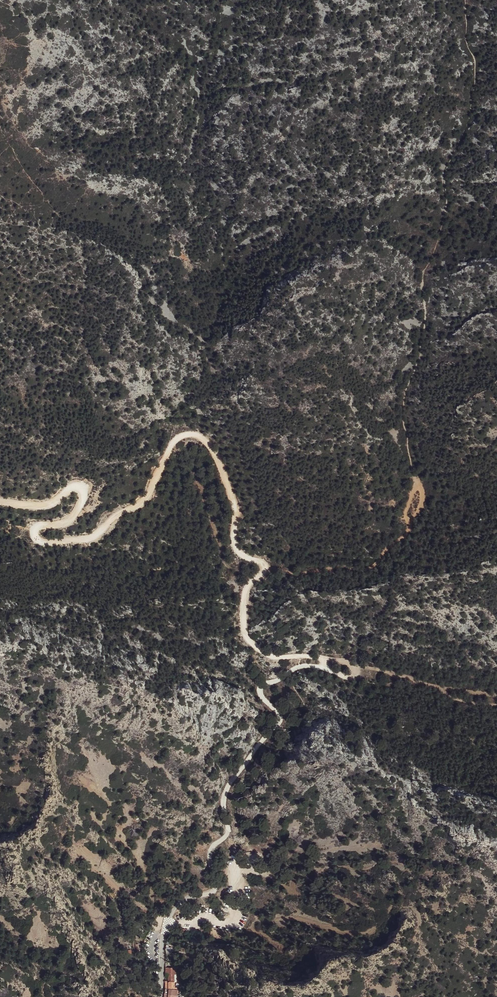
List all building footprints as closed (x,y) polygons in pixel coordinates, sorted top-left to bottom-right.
[(166,968),(166,974),(168,974),(168,981),(174,981),(174,975),(176,975),(176,969),(176,968),(166,968)] [(174,981),(168,981),(166,981),(166,985),(165,988),(169,988),(169,989),(177,989),(177,987),(174,987),(174,981)]
